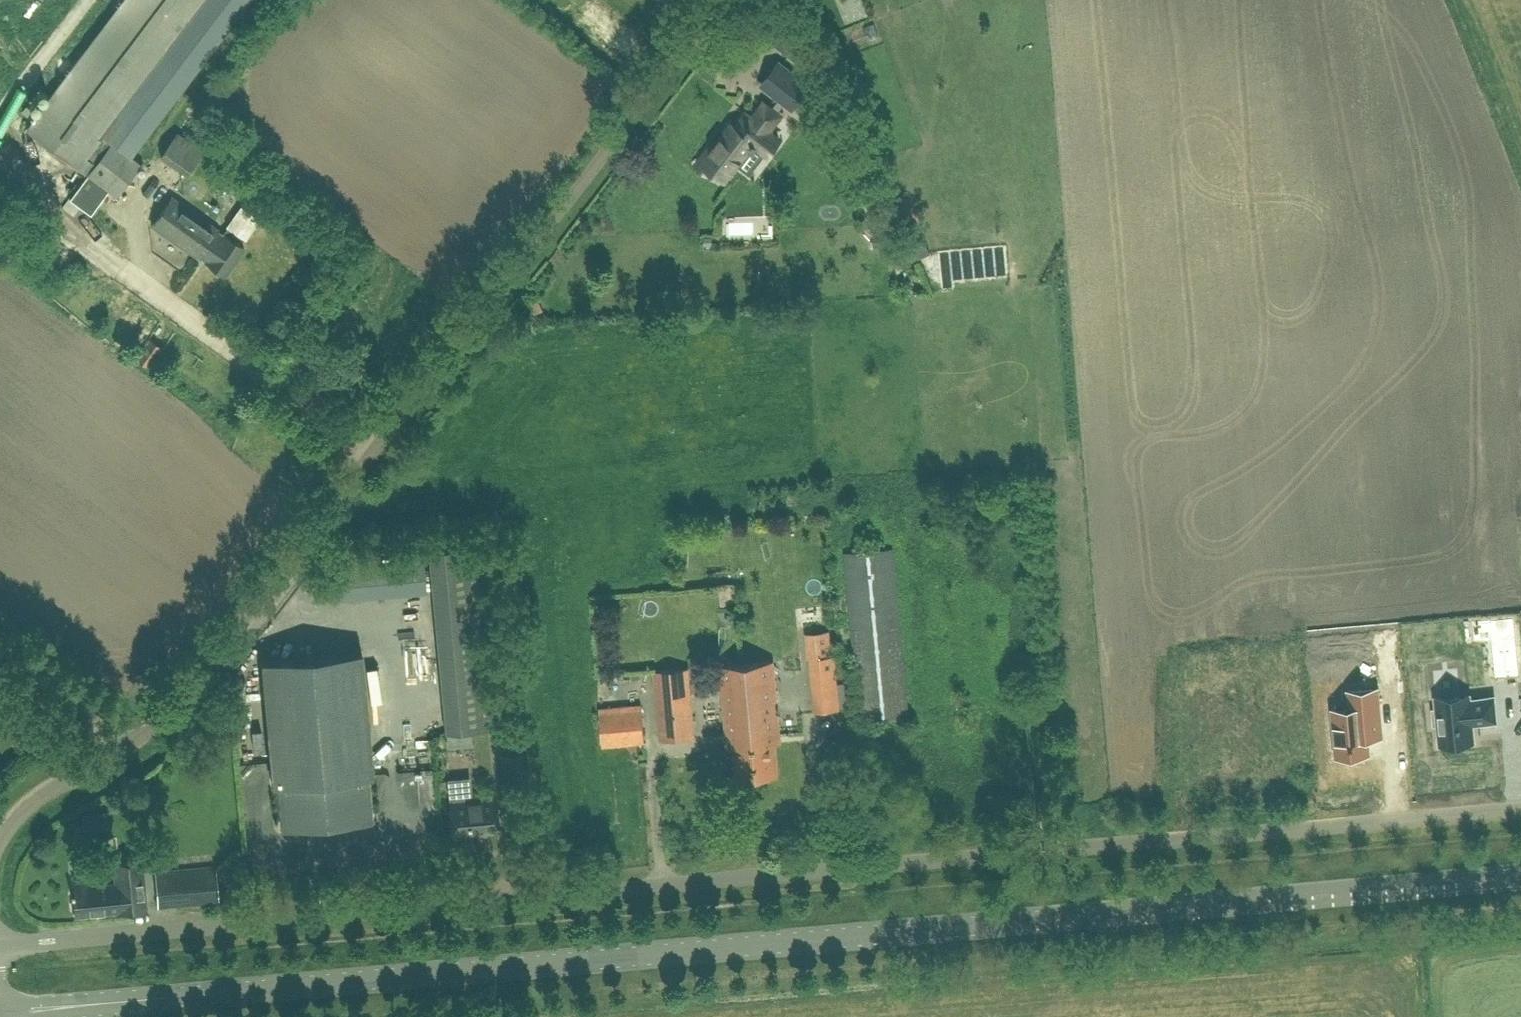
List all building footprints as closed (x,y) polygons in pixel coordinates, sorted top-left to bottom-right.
[(24,127),(85,173),(76,185),(73,182),(69,187),(72,190),(67,197),(88,213),(106,189),(113,195),(137,163),(127,155),(244,0),(120,0),(24,127)] [(794,29),(780,48),(794,58),(807,40),(799,33),(794,29)] [(762,81),(760,83),(779,97),(771,107),(776,112),(785,101),(792,107),(809,85),(777,60),(762,81)] [(753,143),(766,152),(767,153),(779,137),(768,129),(780,114),(776,112),(771,107),(763,102),(752,117),(746,112),(735,126),(731,123),(713,146),(711,144),(697,163),(710,173),(712,169),(725,179),(737,164),(753,143)] [(201,149),(162,120),(146,145),(185,174),(201,149)] [(0,127),(0,135),(6,146),(20,137),(10,121),(0,127)] [(224,273),(242,246),(223,233),(222,234),(216,229),(217,227),(170,195),(150,226),(196,257),(198,255),(204,259),(204,260),(224,273)] [(247,239),(262,219),(243,205),(228,225),(247,239)] [(163,348),(148,337),(134,357),(149,368),(163,348)] [(428,550),(445,730),(494,725),(495,727),(511,725),(508,695),(492,697),(477,545),(428,550)] [(860,717),(908,713),(893,546),(845,550),(860,717)] [(1515,616),(1489,618),(1494,678),(1520,676),(1515,616)] [(362,652),(260,661),(271,783),(276,782),(279,823),(372,815),(368,774),(372,774),(362,652)] [(813,710),(839,708),(835,653),(809,656),(813,710)] [(420,658),(401,656),(400,669),(419,671),(420,658)] [(746,662),(756,775),(775,773),(772,741),(780,740),(773,660),(746,662)] [(756,775),(746,662),(719,664),(726,745),(733,744),(736,776),(756,775)] [(660,737),(693,734),(687,667),(654,670),(660,737)] [(623,677),(603,679),(604,695),(624,694),(623,677)] [(1368,752),(1366,735),(1382,734),(1381,722),(1377,686),(1347,689),(1349,705),(1332,707),(1336,755),(1368,752)] [(1436,707),(1431,707),(1433,724),(1437,724),(1439,743),(1473,740),(1471,720),(1477,719),(1477,721),(1495,719),(1493,695),(1469,698),(1469,693),(1435,696),(1436,707)] [(645,741),(640,706),(599,710),(602,745),(645,741)] [(522,752),(502,754),(505,782),(525,780),(522,752)] [(469,777),(447,779),(449,797),(453,797),(453,801),(449,801),(452,836),(471,834),(470,832),(497,829),(494,797),(466,800),(466,796),(470,795),(469,777)] [(72,876),(71,876),(72,891),(70,891),(70,895),(73,895),(73,901),(71,903),(71,910),(74,911),(75,915),(145,908),(140,860),(114,863),(115,883),(91,885),(91,881),(73,883),(72,876)] [(157,906),(217,901),(214,865),(154,870),(157,906)]
